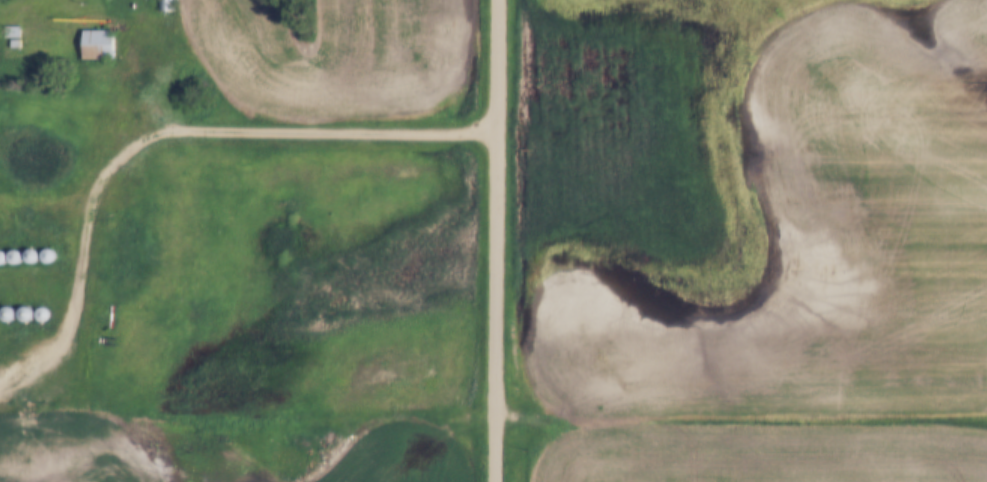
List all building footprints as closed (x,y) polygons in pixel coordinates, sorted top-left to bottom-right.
[(156,11),(175,11),(175,0),(156,0),(156,11)] [(82,58),(114,58),(114,29),(82,29),(82,58)]
